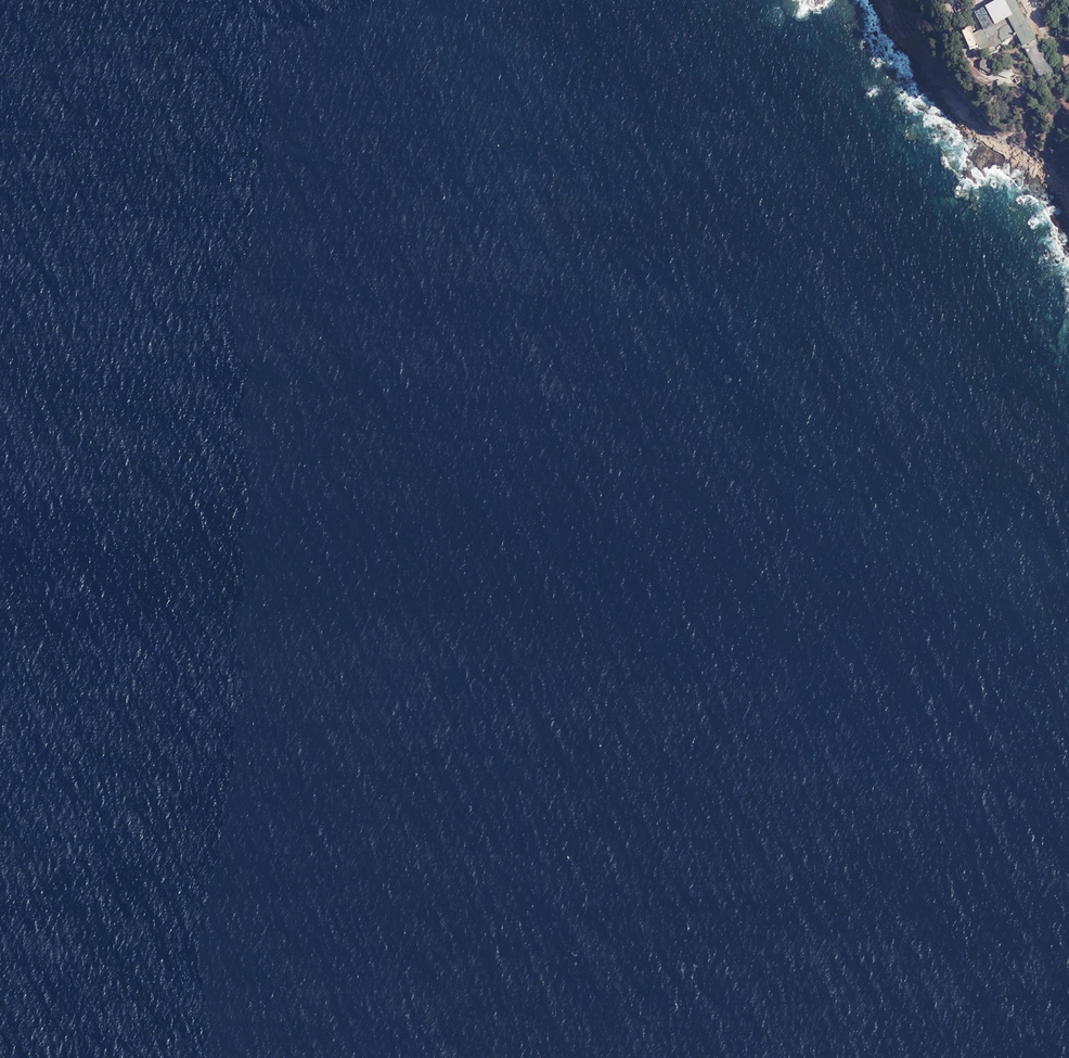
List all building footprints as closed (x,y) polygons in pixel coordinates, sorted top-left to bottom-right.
[(968,30),(969,32),(963,31),(962,32),(970,50),(972,49),(974,54),(981,51),(983,57),(1001,50),(1003,42),(1018,35),(1040,79),(1046,77),(1047,79),(1053,77),(1023,17),(1014,0),(997,0),(998,1),(974,13),(983,28),(972,34),(969,29),(968,30)] [(1023,17),(1027,14),(1020,0),(1014,0),(1023,17)] [(979,64),(991,71),(995,65),(983,58),(979,64)] [(994,79),(1015,85),(1016,82),(1010,80),(1012,73),(997,69),(994,79)]
